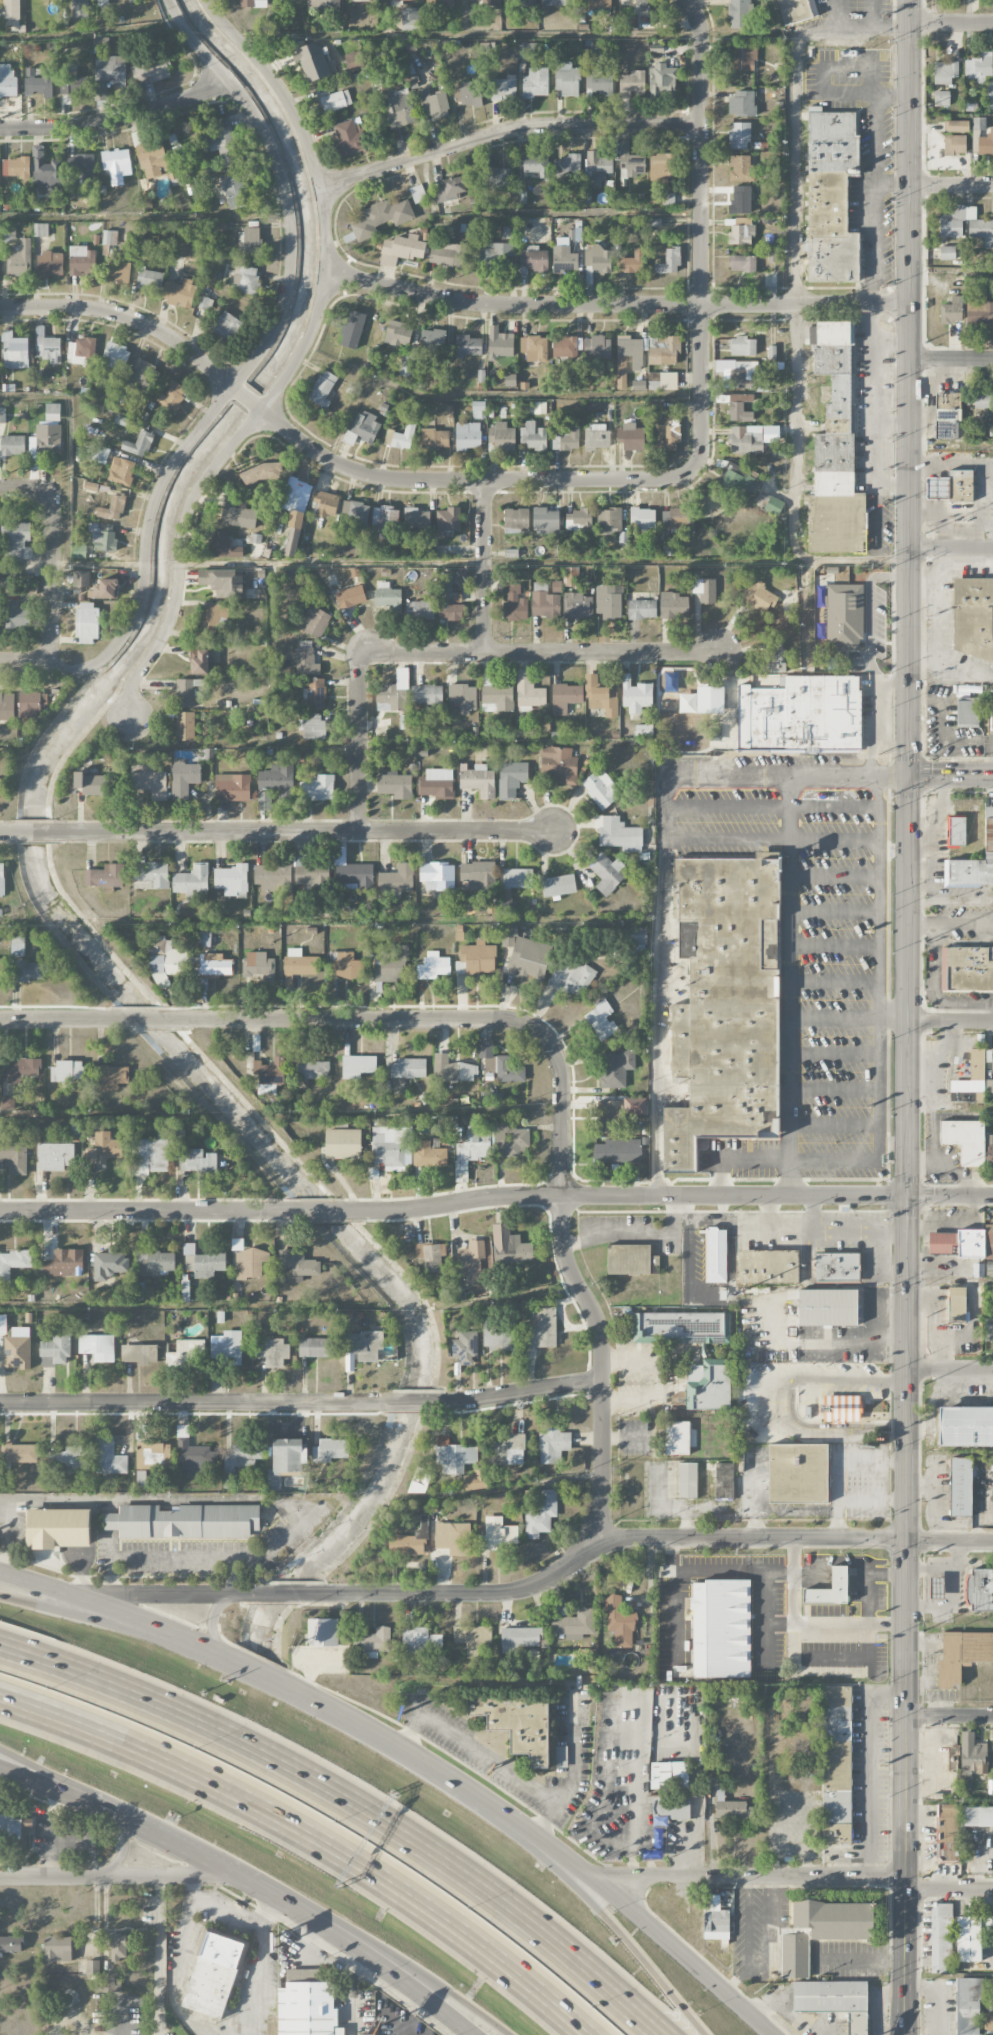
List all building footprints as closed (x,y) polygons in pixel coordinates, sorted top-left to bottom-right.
[(1,19),(19,19),(20,0),(2,0),(1,19)] [(89,18),(89,0),(72,0),(73,19),(89,18)] [(340,0),(307,0),(306,8),(339,9),(340,0)] [(636,10),(648,10),(648,0),(636,0),(636,10)] [(751,0),(728,0),(729,29),(752,28),(751,0)] [(769,22),(810,21),(810,0),(769,0),(769,22)] [(422,8),(401,8),(401,30),(422,30),(422,8)] [(107,46),(107,37),(96,38),(97,47),(107,46)] [(295,50),(307,83),(331,74),(319,41),(295,50)] [(756,45),(730,44),(729,70),(755,71),(756,45)] [(992,76),(992,52),(981,52),(981,59),(964,59),(964,79),(976,78),(976,84),(985,84),(985,77),(992,76)] [(346,70),(360,70),(360,54),(346,53),(346,70)] [(95,56),(94,83),(126,83),(126,56),(95,56)] [(170,77),(167,65),(170,63),(168,56),(132,66),(138,86),(170,77)] [(934,62),(934,85),(951,84),(951,77),(958,77),(958,61),(934,62)] [(571,62),(555,62),(555,94),(580,95),(580,68),(571,68),(571,62)] [(650,95),(675,96),(676,68),(666,68),(666,63),(650,63),(650,95)] [(0,64),(0,97),(16,97),(15,64),(0,64)] [(52,96),(52,68),(41,68),(41,77),(35,77),(35,68),(25,68),(24,96),(52,96)] [(548,68),(529,68),(529,76),(522,76),(522,97),(548,97),(548,68)] [(645,96),(645,70),(630,70),(630,74),(620,74),(619,95),(645,96)] [(585,73),(586,96),(614,95),(613,72),(585,73)] [(516,75),(506,74),(505,79),(494,79),(494,100),(515,101),(516,75)] [(58,92),(80,93),(80,78),(59,77),(58,92)] [(106,81),(93,82),(94,100),(106,100),(106,81)] [(454,84),(455,106),(482,105),(481,83),(454,84)] [(986,85),(985,109),(992,109),(992,85),(986,85)] [(347,89),(330,94),(328,87),(316,90),(323,114),(352,105),(347,89)] [(390,129),(414,122),(404,89),(380,96),(390,129)] [(949,91),(934,91),(934,106),(949,105),(949,91)] [(431,115),(432,120),(450,117),(445,92),(421,96),(425,116),(431,115)] [(729,92),(728,115),(755,116),(755,93),(729,92)] [(808,112),(809,282),(860,281),(859,233),(848,233),(846,174),(860,175),(860,112),(808,112)] [(986,117),(972,117),(973,138),(979,138),(979,131),(986,131),(986,117)] [(366,149),(354,118),(330,127),(342,157),(366,149)] [(968,121),(944,120),(944,131),(968,132),(968,121)] [(730,149),(750,148),(750,122),(729,123),(730,149)] [(210,152),(219,150),(223,167),(240,163),(231,126),(205,132),(210,152)] [(988,127),(987,138),(978,137),(977,154),(992,154),(992,127),(988,127)] [(965,136),(944,135),(944,155),(964,156),(965,136)] [(645,155),(629,155),(629,141),(620,141),(619,177),(636,177),(636,173),(645,174),(645,155)] [(32,145),(33,190),(61,189),(60,161),(44,162),(43,145),(32,145)] [(101,170),(109,169),(109,186),(124,186),(123,175),(131,175),(130,149),(100,151),(101,170)] [(601,151),(586,151),(586,160),(582,160),(582,168),(587,168),(587,180),(606,180),(606,174),(613,174),(612,157),(601,157),(601,151)] [(675,177),(676,154),(650,153),(649,182),(666,182),(666,177),(675,177)] [(68,155),(67,185),(94,185),(94,155),(68,155)] [(548,177),(547,155),(522,156),(523,172),(540,171),(540,177),(548,177)] [(728,155),(728,166),(730,166),(730,181),(754,181),(754,167),(749,167),(749,156),(728,155)] [(580,156),(555,156),(556,173),(581,173),(580,156)] [(1,176),(30,177),(30,158),(1,157),(1,176)] [(511,188),(510,167),(486,168),(486,182),(492,182),(492,189),(511,188)] [(220,178),(229,210),(245,205),(242,194),(247,193),(244,180),(253,178),(251,169),(220,178)] [(443,186),(434,187),(436,202),(460,200),(459,192),(469,191),(468,176),(442,178),(443,186)] [(414,203),(426,200),(422,185),(410,188),(414,203)] [(750,186),(730,186),(731,214),(751,213),(750,186)] [(526,190),(519,190),(519,204),(527,203),(526,190)] [(674,193),(650,194),(650,205),(675,204),(674,193)] [(415,218),(408,199),(391,205),(389,199),(363,209),(366,217),(350,224),(357,243),(378,235),(375,227),(393,220),(395,226),(415,218)] [(976,219),(976,205),(946,205),(946,214),(940,214),(939,237),(962,237),(962,220),(968,220),(968,237),(984,237),(984,248),(992,248),(992,219),(976,219)] [(750,218),(725,218),(725,225),(729,225),(729,245),(751,244),(751,235),(750,235),(750,218)] [(33,237),(48,237),(48,224),(33,224),(33,237)] [(502,238),(516,239),(516,226),(503,226),(502,238)] [(260,251),(260,229),(237,229),(237,252),(260,251)] [(103,245),(116,245),(117,231),(103,230),(103,245)] [(423,260),(426,242),(417,241),(418,235),(408,233),(408,238),(394,236),(393,241),(384,239),(379,265),(396,267),(397,256),(423,260)] [(578,270),(578,253),(569,253),(570,238),(554,237),(553,273),(566,274),(566,269),(578,270)] [(31,238),(20,238),(20,250),(8,250),(8,265),(6,265),(6,273),(31,274),(31,238)] [(185,258),(189,243),(174,239),(171,254),(185,258)] [(464,244),(431,242),(430,264),(462,266),(464,244)] [(516,243),(487,243),(487,248),(479,248),(480,267),(507,266),(507,256),(517,256),(516,243)] [(611,272),(611,247),(587,246),(586,272),(611,272)] [(940,260),(955,260),(955,246),(940,246),(940,260)] [(68,247),(68,275),(95,276),(95,247),(68,247)] [(539,247),(520,247),(520,269),(548,270),(548,250),(539,250),(539,247)] [(654,273),(680,273),(680,247),(666,247),(666,263),(654,263),(654,273)] [(644,248),(634,248),(634,257),(617,257),(617,272),(644,272),(644,248)] [(769,261),(778,261),(777,249),(768,250),(769,261)] [(63,277),(63,253),(36,252),(36,277),(63,277)] [(755,272),(755,256),(729,255),(729,271),(755,272)] [(131,262),(121,262),(120,265),(107,265),(106,282),(130,283),(131,262)] [(233,292),(256,294),(259,268),(236,265),(233,292)] [(163,270),(135,269),(134,287),(162,288),(163,270)] [(165,280),(160,300),(191,308),(197,283),(183,279),(181,285),(165,280)] [(985,301),(985,290),(976,290),(976,299),(966,299),(967,325),(992,325),(992,300),(985,301)] [(195,312),(206,317),(213,301),(203,296),(195,312)] [(962,323),(961,296),(951,296),(951,304),(940,304),(940,323),(962,323)] [(243,321),(222,310),(211,333),(231,344),(243,321)] [(358,349),(363,322),(346,319),(341,346),(358,349)] [(383,342),(407,349),(414,326),(389,319),(383,342)] [(853,321),(815,321),(815,325),(805,325),(805,345),(814,345),(814,375),(832,375),(831,404),(826,404),(826,433),(814,433),(814,495),(806,495),(806,506),(864,506),(864,494),(852,494),(853,321)] [(514,334),(498,333),(498,325),(488,325),(488,359),(495,360),(496,356),(513,356),(514,334)] [(60,363),(61,338),(43,337),(44,326),(36,326),(35,358),(50,358),(50,363),(60,363)] [(419,350),(443,353),(445,331),(422,328),(419,350)] [(482,338),(469,338),(469,334),(457,334),(456,355),(481,356),(482,338)] [(616,389),(626,389),(627,356),(631,357),(631,371),(642,371),(642,339),(629,339),(629,336),(617,335),(616,389)] [(519,353),(526,353),(526,361),(547,362),(547,337),(520,336),(519,353)] [(577,337),(553,336),(552,357),(576,358),(577,337)] [(610,358),(611,337),(584,336),(584,357),(610,358)] [(681,337),(649,336),(648,364),(676,365),(676,354),(680,354),(681,337)] [(755,337),(730,337),(731,356),(756,355),(755,337)] [(28,338),(2,338),(3,368),(29,368),(28,338)] [(96,340),(68,339),(67,362),(94,364),(96,340)] [(110,358),(107,367),(124,372),(131,349),(107,341),(102,356),(110,358)] [(129,380),(151,391),(162,370),(139,359),(129,380)] [(758,361),(716,360),(715,371),(727,371),(727,389),(768,390),(768,379),(757,379),(758,361)] [(414,362),(400,362),(399,376),(413,377),(414,362)] [(326,409),(330,401),(326,398),(338,377),(323,369),(307,398),(326,409)] [(660,390),(677,389),(677,372),(660,373),(660,390)] [(516,374),(505,374),(505,386),(516,386),(516,374)] [(157,401),(171,413),(188,392),(174,380),(157,401)] [(992,391),(974,391),(974,408),(992,408),(992,391)] [(936,440),(960,439),(959,392),(935,393),(936,440)] [(472,418),(485,418),(485,402),(472,401),(472,418)] [(661,409),(661,402),(650,401),(649,417),(670,419),(671,410),(661,409)] [(743,411),(743,402),(729,402),(729,421),(753,422),(753,412),(743,411)] [(60,404),(44,404),(44,421),(60,421),(60,404)] [(342,441),(354,446),(356,438),(373,444),(380,423),(374,421),(376,416),(357,410),(350,431),(346,430),(342,441)] [(383,444),(410,450),(417,419),(408,417),(404,433),(386,429),(383,444)] [(547,447),(546,428),(536,428),(536,420),(521,421),(522,448),(547,447)] [(455,450),(481,449),(480,423),(455,423),(455,450)] [(488,424),(489,451),(515,450),(515,428),(507,428),(507,423),(488,424)] [(34,447),(30,447),(30,454),(61,455),(62,425),(35,424),(34,447)] [(623,450),(645,450),(644,428),(636,428),(636,424),(616,425),(617,443),(623,443),(623,450)] [(584,425),(584,449),(608,449),(609,425),(584,425)] [(579,426),(553,426),(552,449),(579,450),(579,426)] [(665,426),(666,441),(654,441),(654,450),(679,450),(678,426),(665,426)] [(762,426),(729,426),(730,453),(763,453),(762,426)] [(420,430),(421,449),(450,449),(449,429),(420,430)] [(136,443),(124,440),(122,450),(146,457),(153,433),(139,430),(136,443)] [(0,436),(0,455),(25,455),(24,436),(0,436)] [(106,464),(110,448),(90,443),(86,459),(106,464)] [(136,463),(114,456),(107,480),(129,486),(136,463)] [(717,483),(736,492),(739,487),(749,492),(757,477),(728,462),(717,483)] [(243,467),(243,482),(281,481),(281,465),(243,467)] [(972,470),(949,471),(949,503),(973,504),(972,470)] [(294,557),(312,483),(289,477),(287,487),(300,490),(296,510),(293,509),(282,554),(294,557)] [(313,502),(319,504),(316,515),(335,519),(340,495),(315,490),(313,502)] [(723,510),(713,492),(694,503),(705,521),(723,510)] [(99,516),(121,520),(125,496),(112,493),(109,509),(100,508),(99,516)] [(779,515),(784,501),(771,496),(765,509),(779,515)] [(341,516),(358,517),(357,528),(367,529),(369,503),(342,501),(341,516)] [(255,529),(259,511),(225,505),(222,523),(255,529)] [(372,525),(379,525),(379,532),(397,533),(398,508),(373,506),(372,525)] [(453,537),(453,530),(460,531),(461,507),(446,506),(446,510),(436,510),(436,537),(453,537)] [(533,534),(559,535),(559,511),(548,511),(548,507),(534,507),(533,534)] [(430,511),(419,511),(419,508),(403,508),(404,528),(430,528),(430,511)] [(529,509),(504,508),(503,532),(528,533),(529,509)] [(621,508),(598,509),(599,535),(611,535),(611,531),(622,530),(621,508)] [(655,508),(630,508),(630,523),(637,523),(637,530),(655,530),(655,508)] [(662,528),(680,527),(681,534),(694,533),(693,508),(662,510),(662,528)] [(565,531),(591,532),(591,510),(566,510),(565,531)] [(31,522),(6,522),(5,559),(32,559),(33,544),(30,544),(31,522)] [(101,524),(89,523),(88,541),(94,542),(94,550),(116,550),(117,532),(101,531),(101,524)] [(212,557),(243,558),(244,547),(230,547),(230,532),(213,531),(212,557)] [(663,555),(677,556),(677,541),(663,541),(663,555)] [(90,570),(72,570),(72,587),(90,587),(90,570)] [(197,572),(197,585),(213,585),(213,598),(243,598),(242,571),(197,572)] [(452,592),(452,577),(440,577),(439,620),(462,621),(463,593),(452,592)] [(766,585),(754,577),(741,600),(766,615),(777,596),(764,589),(766,585)] [(992,606),(992,639),(992,663),(953,650),(952,578),(992,578),(992,606)] [(117,579),(93,579),(92,591),(86,591),(86,598),(117,598),(117,579)] [(700,603),(716,603),(716,579),(692,579),(692,593),(700,593),(700,603)] [(561,581),(552,580),(551,593),(547,593),(547,583),(532,583),(531,617),(560,618),(561,581)] [(375,609),(401,610),(401,589),(389,589),(389,582),(376,582),(375,609)] [(334,594),(339,610),(367,601),(361,584),(334,594)] [(826,649),(859,650),(859,640),(863,640),(864,585),(826,584),(826,649)] [(527,598),(519,598),(519,585),(507,585),(507,602),(502,602),(503,620),(528,619),(527,598)] [(595,613),(602,613),(602,618),(621,619),(621,593),(613,593),(613,585),(596,585),(595,613)] [(563,618),(592,618),(593,597),(583,597),(583,593),(563,592),(563,618)] [(660,618),(688,618),(688,597),(680,596),(680,592),(660,592),(660,618)] [(628,600),(628,618),(656,619),(656,600),(628,600)] [(434,602),(406,601),(406,618),(434,619),(434,602)] [(19,602),(7,603),(8,627),(28,626),(28,608),(19,608),(19,602)] [(99,603),(76,602),(75,642),(98,642),(99,603)] [(216,637),(219,618),(227,619),(230,606),(205,603),(201,634),(216,637)] [(311,616),(304,632),(320,640),(332,615),(310,605),(306,614),(311,616)] [(784,643),(765,643),(765,673),(784,673),(784,643)] [(313,648),(296,647),(295,674),(322,675),(323,664),(313,663),(313,648)] [(208,674),(209,650),(189,649),(189,674),(208,674)] [(408,668),(397,668),(397,687),(377,686),(376,710),(407,711),(408,668)] [(546,688),(532,688),(532,670),(517,669),(517,711),(532,712),(532,706),(546,706),(546,688)] [(604,708),(605,717),(618,717),(617,683),(598,684),(598,673),(586,674),(587,709),(604,708)] [(622,707),(628,707),(628,713),(641,713),(642,707),(653,707),(653,684),(630,684),(631,674),(623,674),(622,707)] [(482,712),(513,711),(513,684),(493,684),(493,675),(481,675),(482,712)] [(738,685),(739,749),(861,750),(860,678),(770,676),(771,684),(738,685)] [(326,679),(307,678),(307,689),(304,689),(303,709),(326,709),(326,679)] [(194,679),(176,679),(176,707),(194,707),(194,679)] [(477,685),(448,684),(448,701),(460,702),(459,713),(476,713),(477,685)] [(552,716),(567,715),(567,704),(583,703),(583,684),(551,685),(552,716)] [(442,685),(411,685),(412,704),(425,704),(426,711),(443,711),(442,685)] [(724,713),(724,687),(697,686),(697,713),(724,713)] [(18,717),(41,718),(42,704),(45,704),(45,692),(19,692),(18,717)] [(14,694),(1,694),(0,702),(0,720),(14,720),(14,694)] [(955,727),(978,727),(978,697),(955,697),(955,727)] [(194,712),(176,712),(176,741),(194,741),(194,712)] [(325,739),(324,713),(303,714),(303,740),(325,739)] [(636,725),(636,735),(653,735),(653,724),(636,725)] [(577,757),(571,757),(572,748),(542,747),(541,775),(557,776),(557,784),(576,785),(577,757)] [(185,765),(184,758),(172,758),(173,800),(188,800),(188,783),(201,783),(200,765),(185,765)] [(528,762),(499,762),(499,800),(516,800),(517,783),(528,783),(528,762)] [(154,764),(131,765),(131,791),(150,790),(150,801),(167,800),(166,771),(154,772),(154,764)] [(292,764),(270,764),(270,771),(257,771),(257,789),(279,789),(279,798),(292,799),(292,764)] [(494,770),(487,771),(487,764),(474,764),(474,769),(467,770),(467,764),(459,764),(460,789),(478,789),(478,799),(495,799),(494,770)] [(580,784),(603,810),(623,793),(600,767),(580,784)] [(412,799),(412,775),(397,775),(397,770),(378,769),(378,794),(393,794),(393,799),(412,799)] [(80,796),(105,795),(105,775),(84,776),(84,772),(72,772),(73,788),(80,788),(80,796)] [(250,775),(214,774),(214,800),(250,801),(250,775)] [(334,775),(316,774),(316,781),(300,781),(300,800),(334,800),(334,775)] [(454,798),(454,778),(418,778),(418,795),(434,795),(434,799),(454,798)] [(258,791),(258,810),(272,810),(271,791),(258,791)] [(944,859),(943,885),(992,886),(992,807),(985,807),(985,860),(944,859)] [(622,816),(594,815),(593,828),(599,828),(599,846),(622,846),(622,852),(642,852),(642,828),(622,827),(622,816)] [(965,816),(946,816),(947,847),(965,847),(965,816)] [(629,874),(615,860),(613,862),(602,851),(587,865),(602,880),(595,886),(605,897),(629,874)] [(777,1139),(781,853),(756,853),(756,859),(675,858),(675,889),(674,889),(674,917),(679,918),(679,957),(689,957),(689,1004),(671,1004),(670,1076),(688,1076),(688,1107),(663,1107),(662,1172),(696,1172),(697,1148),(706,1148),(706,1138),(777,1139)] [(295,884),(302,884),(302,889),(328,889),(328,865),(305,865),(305,858),(295,858),(295,884)] [(168,889),(169,863),(134,862),(134,888),(168,889)] [(377,873),(378,892),(414,892),(413,862),(397,863),(397,872),(377,873)] [(495,862),(459,862),(460,880),(468,880),(468,891),(495,890),(495,862)] [(208,864),(192,863),(192,874),(173,873),(172,892),(208,893),(208,864)] [(224,888),(223,896),(246,897),(247,863),(234,863),(233,869),(214,868),(213,888),(224,888)] [(454,864),(420,863),(420,882),(425,882),(425,890),(454,891),(454,864)] [(104,870),(83,869),(83,886),(123,887),(124,864),(104,864),(104,870)] [(253,884),(261,884),(261,891),(291,890),(290,864),(253,865),(253,884)] [(336,883),(358,883),(358,888),(373,889),(373,864),(336,864),(336,883)] [(533,869),(503,869),(504,888),(533,888),(533,869)] [(544,898),(553,896),(553,897),(576,894),(574,874),(541,879),(544,898)] [(511,889),(499,889),(500,902),(511,902),(511,889)] [(499,945),(512,948),(507,971),(534,978),(533,980),(543,982),(552,945),(516,936),(518,928),(504,924),(499,945)] [(647,944),(646,926),(625,927),(626,945),(647,944)] [(11,956),(24,956),(24,931),(11,930),(11,956)] [(186,949),(174,949),(174,940),(166,940),(166,936),(149,936),(149,954),(151,954),(151,985),(168,985),(169,973),(186,974),(186,949)] [(496,945),(485,945),(485,940),(476,940),(476,945),(459,946),(459,961),(455,961),(455,974),(496,973),(496,945)] [(373,980),(406,981),(406,945),(394,945),(393,953),(374,952),(373,980)] [(992,991),(992,947),(942,947),(942,991),(992,991)] [(317,974),(317,957),(301,957),(301,949),(287,949),(287,974),(317,974)] [(266,959),(266,951),(243,952),(244,976),(261,975),(262,982),(275,981),(274,959),(266,959)] [(353,951),(329,952),(330,977),(363,976),(363,960),(354,960),(353,951)] [(439,951),(425,951),(425,965),(417,965),(416,979),(437,979),(437,974),(450,974),(450,958),(439,957),(439,951)] [(223,954),(200,954),(199,976),(232,977),(232,959),(223,959),(223,954)] [(596,974),(568,954),(548,981),(576,1001),(596,974)] [(45,961),(17,962),(18,981),(46,980),(45,961)] [(584,1012),(599,1042),(614,1034),(605,1017),(613,1013),(607,1000),(584,1012)] [(525,1082),(525,1066),(509,1066),(509,1056),(493,1056),(493,1040),(478,1039),(478,1058),(484,1058),(484,1072),(497,1072),(497,1082),(525,1082)] [(984,1102),(985,1049),(970,1048),(970,1081),(950,1081),(950,1102),(984,1102)] [(625,1088),(625,1070),(635,1069),(635,1049),(620,1049),(620,1054),(600,1054),(600,1088),(625,1088)] [(475,1081),(476,1064),(448,1063),(449,1053),(434,1053),(433,1080),(475,1081)] [(252,1062),(252,1075),(258,1075),(258,1084),(283,1085),(284,1056),(273,1056),(273,1063),(252,1062)] [(376,1056),(342,1056),(341,1079),(360,1079),(360,1073),(376,1073),(376,1056)] [(41,1058),(6,1058),(6,1083),(21,1084),(21,1076),(40,1076),(41,1058)] [(329,1079),(329,1059),(298,1060),(298,1079),(329,1079)] [(426,1078),(426,1060),(390,1059),(389,1077),(426,1078)] [(83,1081),(84,1061),(52,1060),(52,1081),(83,1081)] [(94,1090),(118,1090),(118,1084),(129,1083),(129,1066),(94,1067),(94,1090)] [(276,1085),(257,1085),(257,1094),(275,1095),(276,1085)] [(14,1110),(15,1096),(0,1095),(0,1105),(0,1110),(14,1110)] [(646,1099),(599,1100),(599,1133),(623,1133),(622,1116),(647,1115),(646,1099)] [(983,1121),(939,1121),(940,1145),(960,1145),(960,1167),(984,1167),(983,1121)] [(516,1123),(495,1124),(496,1155),(530,1154),(529,1129),(516,1129),(516,1123)] [(457,1143),(456,1162),(468,1163),(468,1158),(487,1159),(488,1148),(492,1149),(493,1127),(466,1126),(465,1144),(457,1143)] [(371,1163),(376,1163),(376,1169),(411,1170),(411,1127),(372,1127),(371,1163)] [(361,1159),(360,1129),(324,1129),(325,1159),(361,1159)] [(122,1157),(122,1140),(110,1140),(110,1131),(95,1131),(94,1148),(83,1148),(83,1163),(107,1164),(107,1157),(122,1157)] [(992,1147),(992,1135),(985,1135),(985,1167),(992,1167),(992,1147)] [(149,1172),(168,1172),(168,1139),(133,1139),(133,1175),(149,1175),(149,1172)] [(641,1139),(605,1139),(605,1144),(594,1143),(593,1162),(640,1163),(641,1139)] [(430,1140),(416,1140),(417,1148),(413,1148),(414,1167),(447,1166),(447,1148),(430,1148),(430,1140)] [(26,1176),(27,1142),(0,1141),(0,1159),(7,1160),(7,1175),(26,1176)] [(74,1143),(37,1144),(37,1171),(65,1171),(65,1166),(74,1166),(74,1143)] [(217,1153),(205,1153),(205,1149),(181,1149),(181,1161),(175,1161),(175,1172),(217,1172),(217,1153)] [(985,1245),(992,1245),(992,1223),(985,1223),(985,1245)] [(492,1224),(493,1263),(533,1261),(533,1243),(520,1243),(520,1235),(510,1235),(510,1224),(492,1224)] [(707,1282),(727,1282),(727,1227),(707,1227),(707,1282)] [(928,1256),(981,1256),(981,1231),(928,1231),(928,1256)] [(262,1278),(262,1264),(269,1264),(269,1249),(243,1249),(243,1238),(231,1239),(231,1251),(235,1251),(235,1278),(262,1278)] [(458,1275),(465,1275),(465,1282),(484,1282),(483,1240),(468,1240),(468,1249),(458,1249),(458,1275)] [(226,1270),(225,1253),(195,1254),(195,1243),(183,1243),(184,1271),(193,1271),(193,1279),(214,1278),(214,1271),(226,1270)] [(415,1244),(415,1258),(423,1258),(424,1272),(443,1272),(443,1256),(447,1256),(446,1243),(415,1244)] [(650,1245),(607,1244),(607,1274),(659,1275),(659,1256),(650,1256),(650,1245)] [(75,1276),(75,1270),(83,1270),(83,1249),(54,1249),(54,1260),(40,1260),(40,1275),(75,1276)] [(799,1283),(799,1249),(738,1249),(738,1283),(799,1283)] [(278,1267),(290,1268),(289,1275),(321,1276),(321,1260),(304,1260),(304,1250),(278,1250),(278,1267)] [(10,1268),(32,1267),(31,1251),(0,1252),(0,1282),(10,1281),(10,1268)] [(159,1276),(159,1272),(167,1272),(167,1270),(175,1270),(175,1251),(136,1251),(136,1261),(139,1261),(139,1276),(159,1276)] [(92,1253),(93,1282),(113,1282),(113,1273),(129,1272),(128,1252),(92,1253)] [(861,1252),(815,1252),(815,1283),(861,1283),(861,1252)] [(984,1277),(984,1264),(973,1264),(973,1277),(984,1277)] [(966,1322),(966,1286),(947,1286),(947,1311),(933,1311),(933,1322),(966,1322)] [(798,1289),(798,1326),(859,1326),(859,1289),(798,1289)] [(556,1347),(555,1307),(537,1307),(537,1314),(530,1314),(531,1330),(523,1330),(524,1348),(556,1347)] [(730,1313),(632,1312),(632,1342),(730,1343),(730,1313)] [(985,1317),(984,1337),(992,1337),(992,1318),(985,1317)] [(483,1325),(483,1351),(516,1350),(515,1324),(483,1325)] [(823,1326),(798,1327),(798,1338),(823,1338),(823,1326)] [(69,1330),(54,1330),(54,1341),(39,1341),(39,1366),(69,1366),(69,1330)] [(476,1331),(459,1331),(458,1340),(452,1339),(451,1358),(458,1358),(458,1365),(475,1365),(476,1331)] [(216,1332),(216,1343),(211,1343),(211,1364),(241,1364),(241,1332),(216,1332)] [(377,1362),(378,1350),(383,1350),(383,1333),(345,1332),(344,1363),(355,1363),(355,1361),(377,1362)] [(92,1362),(114,1362),(113,1335),(78,1335),(78,1354),(92,1354),(92,1362)] [(30,1336),(3,1336),(2,1368),(30,1369),(30,1336)] [(288,1339),(265,1338),(265,1344),(257,1344),(257,1358),(264,1359),(264,1368),(283,1368),(283,1359),(287,1359),(288,1339)] [(299,1357),(334,1357),(334,1338),(299,1338),(299,1357)] [(177,1340),(177,1352),(167,1352),(168,1368),(207,1367),(207,1340),(177,1340)] [(120,1345),(120,1363),(162,1363),(162,1344),(120,1345)] [(730,1409),(730,1359),(703,1359),(703,1365),(686,1365),(686,1392),(673,1391),(673,1409),(730,1409)] [(823,1395),(823,1424),(861,1423),(861,1395),(823,1395)] [(992,1447),(992,1407),(939,1407),(939,1447),(992,1447)] [(689,1421),(665,1421),(665,1455),(689,1455),(689,1421)] [(540,1464),(561,1463),(561,1451),(571,1450),(571,1432),(561,1432),(561,1429),(539,1429),(540,1464)] [(492,1464),(524,1464),(524,1433),(507,1433),(507,1441),(493,1441),(492,1464)] [(478,1463),(477,1446),(449,1446),(449,1435),(435,1435),(436,1464),(441,1464),(441,1474),(464,1474),(464,1463),(478,1463)] [(216,1464),(217,1448),(188,1447),(188,1437),(178,1437),(178,1469),(186,1469),(186,1478),(203,1478),(203,1463),(216,1464)] [(97,1473),(127,1474),(128,1456),(114,1455),(114,1438),(97,1438),(97,1473)] [(302,1439),(271,1439),(271,1469),(267,1469),(267,1490),(280,1490),(280,1477),(303,1477),(303,1463),(307,1463),(307,1448),(302,1448),(302,1439)] [(332,1463),(332,1458),(349,1458),(348,1439),(319,1439),(319,1446),(312,1446),(313,1463),(332,1463)] [(170,1443),(137,1442),(136,1467),(170,1467),(170,1443)] [(2,1463),(38,1462),(37,1444),(1,1444),(2,1463)] [(255,1467),(255,1459),(262,1459),(263,1445),(225,1444),(224,1475),(234,1475),(234,1467),(255,1467)] [(829,1504),(829,1444),(768,1444),(768,1504),(829,1504)] [(86,1446),(65,1446),(65,1451),(52,1451),(52,1468),(86,1467),(86,1446)] [(950,1518),(973,1518),(973,1458),(950,1458),(950,1518)] [(678,1462),(678,1498),(697,1498),(697,1462),(678,1462)] [(733,1463),(715,1463),(715,1499),(733,1499),(733,1463)] [(424,1495),(432,1473),(417,1468),(409,1490),(424,1495)] [(475,1475),(463,1476),(464,1490),(486,1488),(485,1469),(474,1470),(475,1475)] [(145,1471),(136,1471),(136,1489),(146,1489),(145,1471)] [(556,1489),(539,1490),(540,1511),(525,1511),(526,1539),(539,1539),(539,1532),(551,1532),(550,1517),(557,1517),(556,1489)] [(259,1505),(179,1505),(179,1511),(160,1511),(160,1505),(118,1505),(118,1514),(104,1514),(104,1530),(119,1530),(119,1538),(251,1538),(251,1528),(259,1528),(259,1505)] [(90,1509),(24,1510),(24,1548),(91,1547),(90,1509)] [(424,1555),(424,1539),(428,1539),(429,1515),(419,1515),(418,1535),(390,1535),(390,1554),(424,1555)] [(480,1551),(497,1550),(497,1545),(518,1544),(518,1525),(503,1526),(502,1516),(485,1517),(485,1535),(480,1535),(480,1551)] [(435,1549),(449,1549),(449,1556),(470,1556),(470,1523),(435,1523),(435,1549)] [(802,1604),(848,1604),(848,1565),(830,1565),(830,1588),(802,1588),(802,1604)] [(964,1568),(964,1612),(992,1612),(992,1568),(964,1568)] [(944,1577),(930,1577),(930,1598),(944,1598),(944,1577)] [(692,1677),(750,1677),(750,1580),(692,1580),(692,1677)] [(614,1647),(634,1647),(634,1612),(622,1612),(622,1594),(606,1594),(606,1631),(614,1631),(614,1647)] [(577,1617),(552,1617),(551,1633),(595,1635),(595,1608),(577,1608),(577,1617)] [(338,1645),(339,1619),(307,1618),(307,1645),(338,1645)] [(453,1644),(466,1644),(466,1658),(492,1658),(492,1627),(453,1626),(453,1644)] [(355,1634),(354,1652),(364,1652),(364,1658),(378,1658),(378,1651),(390,1651),(390,1627),(375,1627),(375,1635),(355,1634)] [(522,1647),(541,1646),(541,1627),(501,1628),(502,1653),(523,1652),(522,1647)] [(441,1634),(428,1635),(428,1628),(402,1629),(403,1661),(426,1660),(425,1654),(442,1653),(441,1634)] [(939,1689),(960,1689),(960,1664),(992,1665),(992,1632),(939,1631),(939,1689)] [(851,1685),(823,1685),(823,1846),(851,1846),(851,1685)] [(547,1768),(548,1696),(468,1696),(468,1716),(487,1716),(487,1730),(509,1731),(509,1754),(529,1754),(529,1768),(547,1768)] [(974,1743),(973,1731),(960,1732),(962,1789),(969,1789),(969,1773),(988,1772),(987,1743),(974,1743)] [(948,1746),(948,1771),(958,1770),(958,1745),(948,1746)] [(651,1789),(689,1788),(688,1761),(650,1762),(651,1789)] [(716,1819),(752,1819),(752,1808),(746,1808),(746,1801),(723,1801),(723,1786),(716,1786),(716,1819)] [(690,1796),(647,1796),(647,1803),(652,1803),(652,1850),(642,1850),(642,1859),(664,1859),(665,1820),(690,1820),(690,1796)] [(958,1804),(937,1805),(939,1863),(960,1863),(958,1804)] [(963,1807),(963,1826),(992,1826),(992,1807),(963,1807)] [(0,1815),(0,1849),(30,1850),(31,1816),(0,1815)] [(809,1940),(873,1940),(874,1902),(793,1901),(793,1928),(781,1928),(781,1978),(809,1979),(809,1940)] [(715,1903),(703,1904),(704,1933),(729,1932),(729,1910),(715,1911),(715,1903)] [(951,1903),(931,1903),(931,1973),(951,1973),(951,1903)] [(956,1917),(956,1964),(982,1964),(982,1917),(956,1917)] [(182,2007),(224,2021),(249,1940),(233,1935),(206,1927),(182,2007)] [(127,1960),(127,1934),(109,1934),(110,1960),(127,1960)] [(43,1961),(71,1962),(72,1937),(44,1935),(43,1961)] [(2,1952),(22,1952),(21,1936),(0,1936),(0,1957),(3,1957),(2,1952)] [(99,1960),(85,1961),(85,1975),(99,1974),(99,1960)] [(344,2028),(335,2028),(335,1983),(315,1983),(315,1970),(287,1970),(287,1988),(278,1988),(278,2034),(344,2034),(344,2028)] [(121,1992),(122,1975),(102,1975),(102,1982),(97,1981),(96,1991),(121,1992)] [(980,1978),(955,1978),(955,2034),(980,2034),(980,1978)] [(793,2012),(849,2012),(848,2034),(867,2034),(868,1982),(793,1981),(793,2012)] [(983,2012),(984,2034),(992,2034),(992,2012),(983,2012)]
